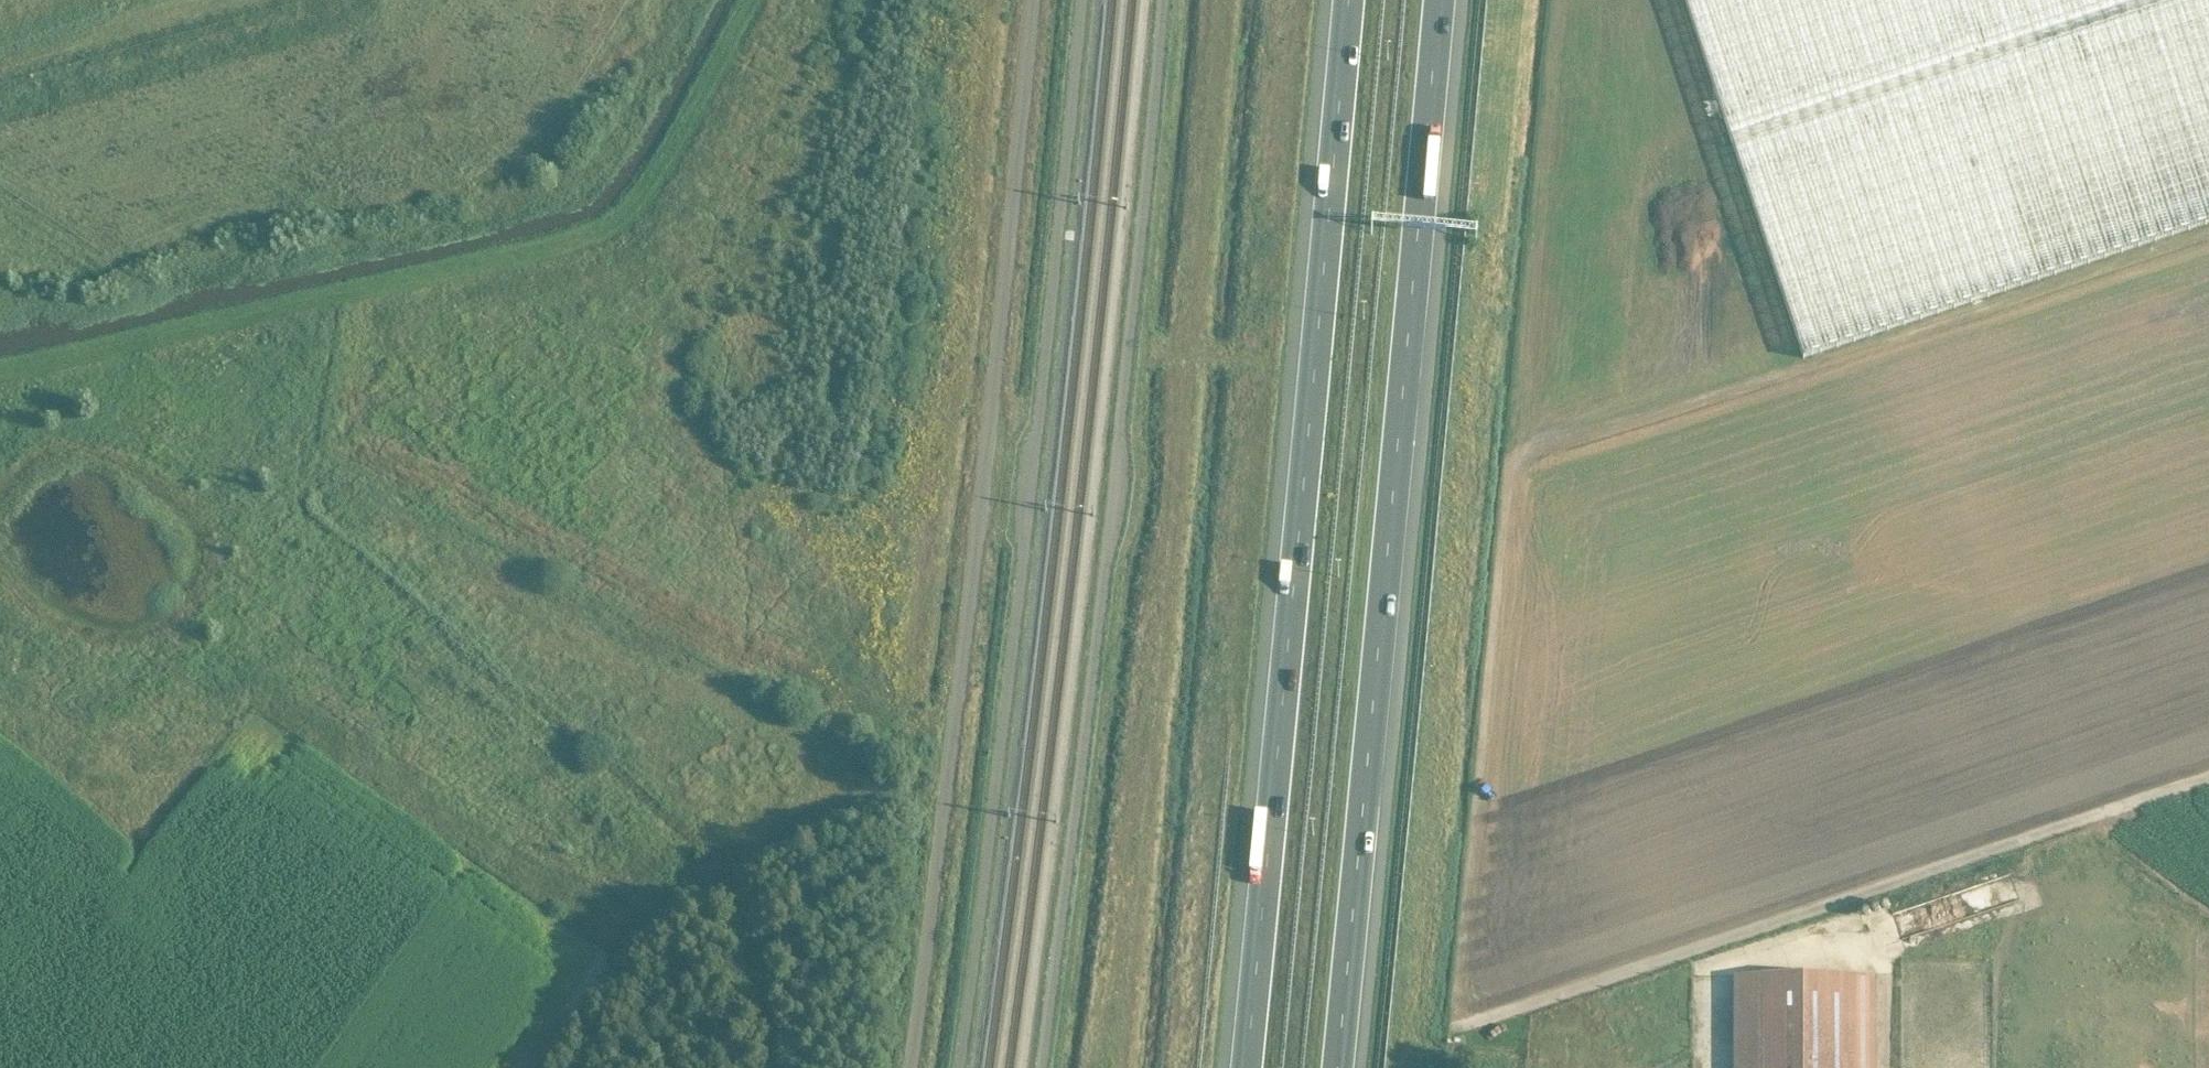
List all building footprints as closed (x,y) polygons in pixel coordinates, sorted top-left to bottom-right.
[(1806,356),(2208,223),(2208,0),(1688,0),(1806,356)] [(1875,976),(1733,976),(1733,1067),(1875,1067),(1875,976)]
